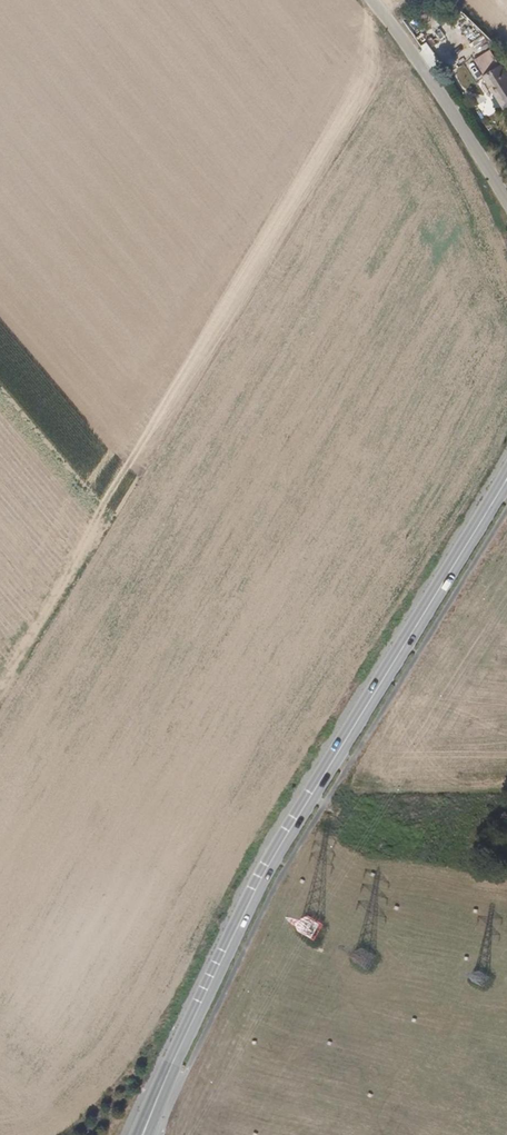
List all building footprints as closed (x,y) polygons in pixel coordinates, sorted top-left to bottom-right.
[(474,60),(484,76),(500,66),(490,50),(474,60)] [(482,77),(503,110),(506,107),(506,74),(501,65),(500,66),(484,76),(482,77)] [(319,898),(317,897),(300,931),(316,938),(335,899),(322,893),(319,898)]
